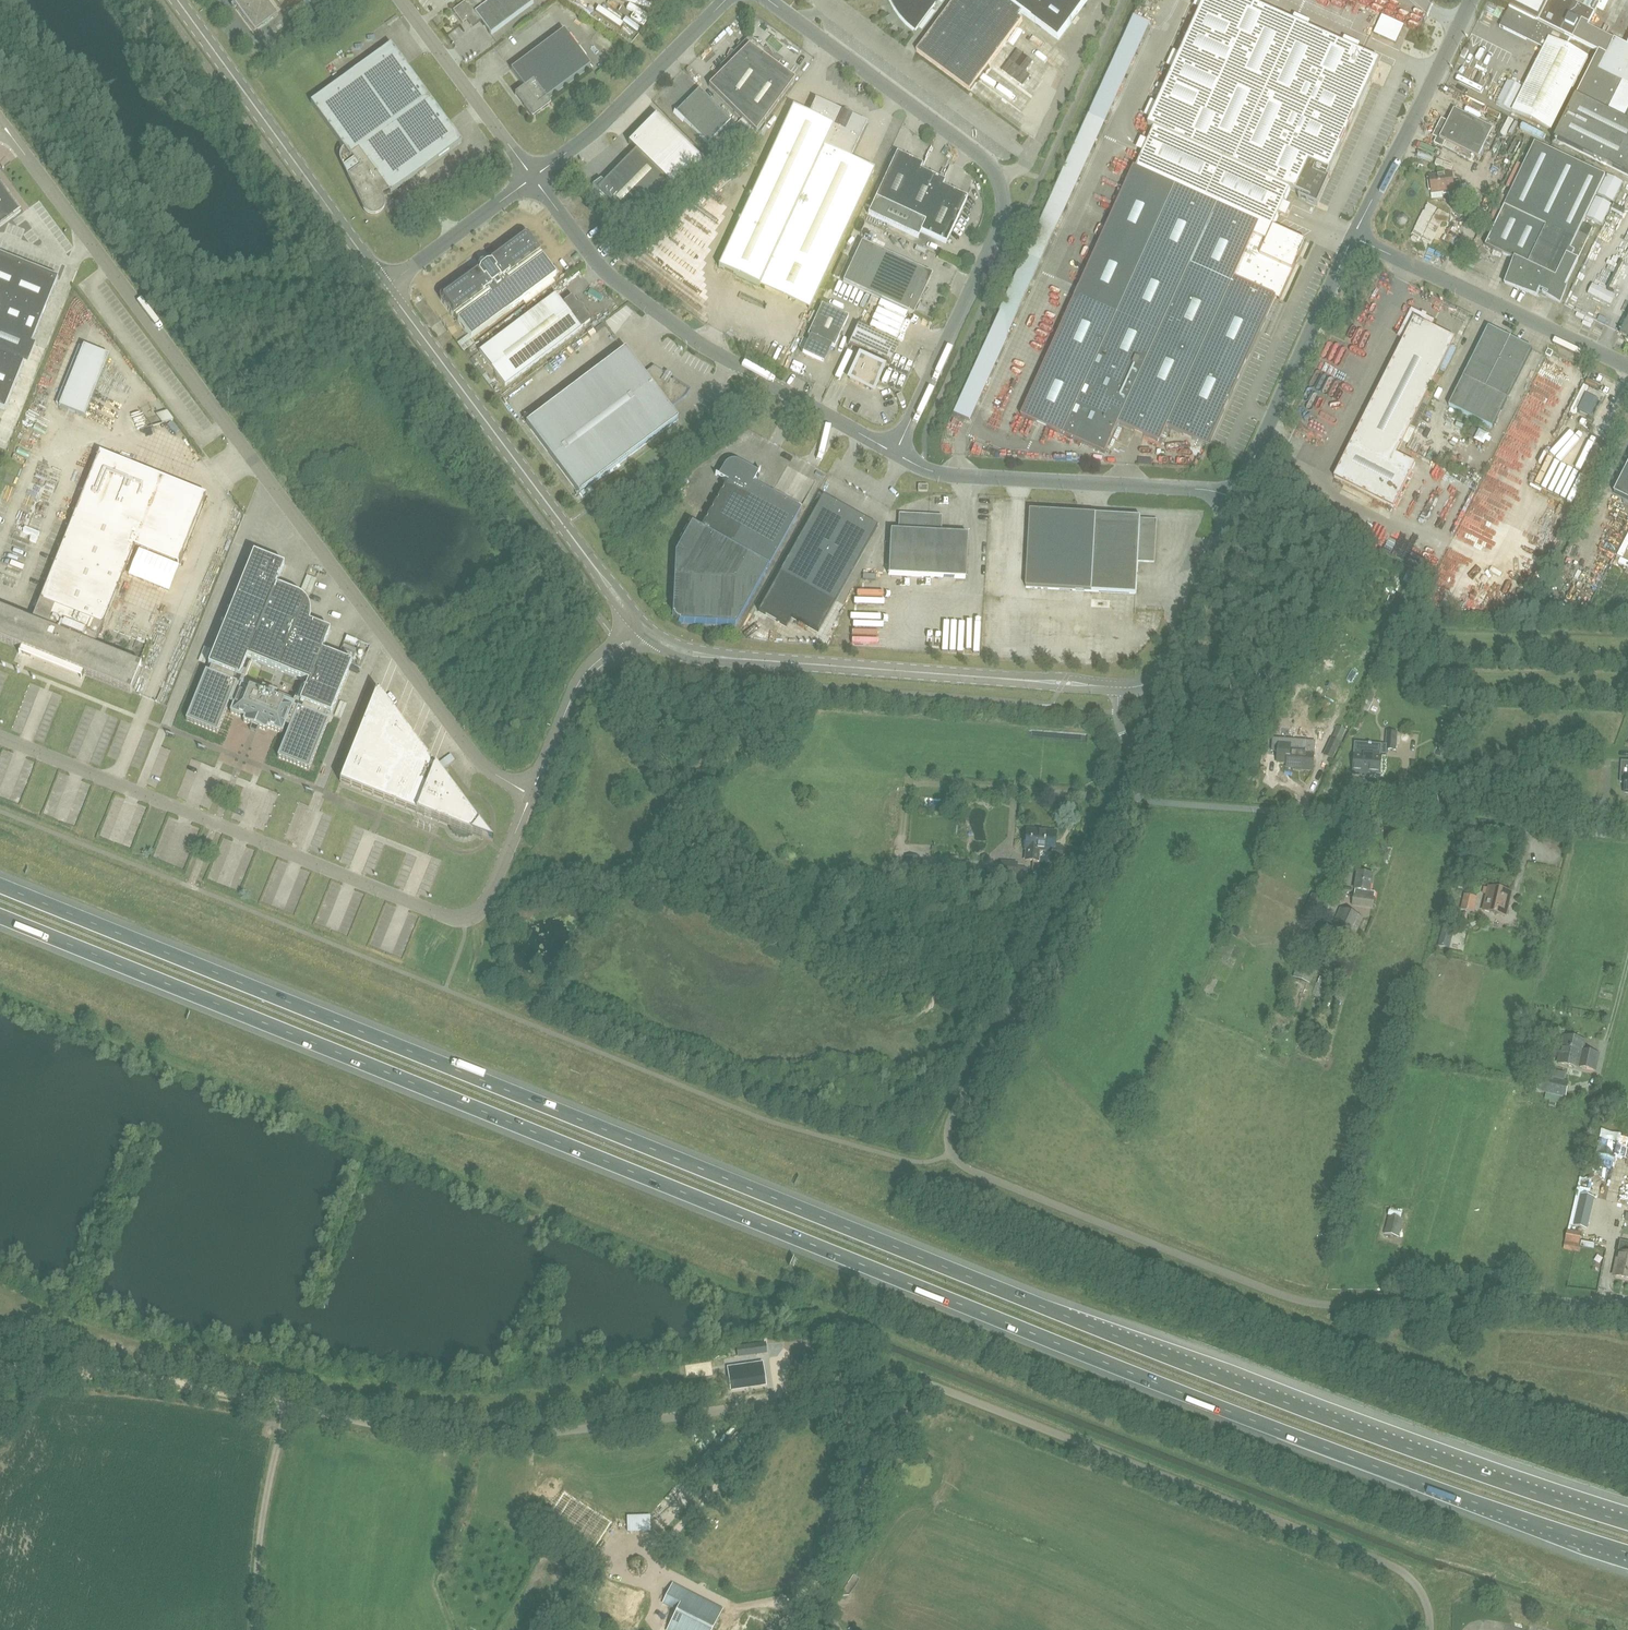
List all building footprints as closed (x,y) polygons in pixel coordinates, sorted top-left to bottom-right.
[(238,1),(241,5),(236,9),(253,31),(276,14),(265,0),(239,0),(238,1)] [(280,8),(291,0),(273,0),(280,8)] [(453,11),(462,24),(468,20),(473,26),(480,21),(491,35),(533,3),(531,0),(493,0),(489,3),(487,0),(468,0),(453,11)] [(892,2),(896,10),(901,18),(908,25),(915,31),(937,0),(940,2),(942,0),(891,0),(892,2)] [(917,52),(970,92),(1022,22),(1019,19),(1023,14),(1058,40),(1088,0),(956,0),(917,52)] [(1244,0),(1205,0),(1148,126),(1154,128),(1136,168),(1134,167),(1021,417),(1063,436),(1063,435),(1105,454),(1118,425),(1160,444),(1167,429),(1208,447),(1276,298),(1280,300),(1306,242),(1273,227),(1290,190),(1310,199),(1308,203),(1315,206),(1380,61),(1244,0)] [(1539,21),(1543,13),(1550,0),(1493,0),(1539,21)] [(1543,13),(1574,29),(1578,28),(1582,21),(1589,24),(1596,9),(1603,13),(1609,0),(1550,0),(1543,13)] [(1578,53),(1579,50),(1567,44),(1570,38),(1509,8),(1503,19),(1500,26),(1529,41),(1544,49),(1512,112),(1551,132),(1588,58),(1578,53)] [(970,422),(1150,25),(1134,18),(953,414),(970,422)] [(1382,20),(1376,34),(1396,43),(1402,30),(1382,20)] [(564,31),(511,70),(522,86),(524,88),(515,94),(515,95),(516,95),(524,106),(534,120),(535,119),(533,116),(549,104),(551,106),(552,106),(550,103),(547,99),(590,66),(564,31)] [(720,66),(724,70),(708,86),(756,133),(795,80),(776,66),(780,61),(748,37),(720,66)] [(1575,100),(1626,125),(1627,121),(1627,44),(1627,46),(1615,40),(1607,56),(1599,52),(1575,100)] [(462,142),(390,45),(311,104),(350,157),(341,163),(362,207),(390,193),(391,195),(462,142)] [(730,121),(699,89),(684,104),(682,103),(672,112),(683,122),(684,121),(707,144),(730,121)] [(1554,141),(1627,178),(1627,121),(1626,125),(1575,100),(1554,141)] [(808,115),(792,108),(718,267),(809,310),(874,170),(850,159),(866,124),(815,101),(808,115)] [(1478,158),(1491,133),(1493,129),(1454,109),(1448,122),(1442,119),(1433,135),(1437,137),(1434,143),(1442,148),(1446,141),(1478,158)] [(601,180),(592,186),(626,219),(672,186),(705,164),(656,116),(628,143),(635,150),(603,183),(601,180)] [(926,156),(931,146),(921,141),(916,151),(926,156)] [(1559,300),(1593,228),(1583,224),(1605,176),(1535,143),(1486,246),(1521,263),(1511,283),(1538,295),(1540,291),(1559,300)] [(875,199),(901,211),(920,170),(922,165),(896,153),(875,199)] [(926,223),(942,187),(944,182),(920,170),(901,211),(926,223)] [(1460,181),(1458,182),(1453,182),(1452,174),(1430,177),(1430,179),(1428,179),(1429,191),(1432,191),(1432,193),(1443,192),(1443,194),(1449,194),(1450,204),(1463,202),(1460,181)] [(20,212),(0,185),(0,227),(20,212)] [(942,187),(926,223),(921,232),(946,244),(967,198),(942,187)] [(926,223),(901,211),(875,199),(868,214),(918,238),(921,232),(926,223)] [(522,300),(556,276),(542,257),(539,253),(539,252),(540,251),(528,236),(527,235),(526,234),(525,234),(523,234),(522,235),(441,294),(440,295),(440,297),(440,298),(440,299),(441,301),(452,316),(454,317),(456,320),(457,320),(471,339),(504,314),(522,301),(522,300)] [(913,315),(932,275),(861,242),(842,282),(913,315)] [(954,261),(962,265),(966,256),(957,253),(954,261)] [(5,410),(24,364),(58,278),(0,255),(0,409),(5,410)] [(479,352),(505,386),(590,321),(582,310),(583,309),(579,305),(577,306),(571,298),(563,305),(555,294),(479,352)] [(848,317),(821,305),(807,335),(810,337),(802,354),(823,364),(831,347),(834,348),(848,317)] [(1434,320),(1411,309),(1398,334),(1405,338),(1334,477),(1393,507),(1415,465),(1395,455),(1454,339),(1430,327),(1434,320)] [(877,378),(882,368),(876,365),(879,359),(889,364),(899,344),(858,326),(858,325),(857,325),(848,345),(849,345),(876,358),(873,364),(860,357),(849,380),(860,385),(866,388),(875,385),(878,378),(877,378)] [(1448,406),(1470,417),(1510,338),(1488,327),(1448,406)] [(1510,338),(1470,417),(1492,428),(1532,349),(1510,338)] [(109,357),(84,346),(59,407),(84,417),(109,357)] [(687,391),(653,369),(645,377),(625,349),(526,424),(578,494),(678,419),(669,407),(684,396),(687,391)] [(1589,389),(1578,413),(1590,419),(1598,402),(1602,404),(1606,396),(1594,391),(1589,389)] [(152,402),(144,409),(154,421),(162,415),(152,402)] [(103,427),(107,421),(100,416),(96,422),(103,427)] [(178,563),(179,563),(206,497),(99,454),(39,603),(35,601),(32,608),(36,610),(32,622),(0,609),(0,640),(24,650),(23,654),(30,657),(32,653),(131,692),(128,690),(138,666),(141,667),(141,666),(95,647),(140,535),(182,552),(178,563)] [(758,473),(739,462),(737,462),(735,461),(732,461),(730,461),(728,462),(726,463),(725,465),(723,467),(718,477),(727,482),(701,530),(691,524),(675,554),(672,622),(736,625),(800,510),(753,483),(758,473)] [(1614,493),(1627,500),(1627,465),(1614,493)] [(877,527),(823,496),(757,612),(786,627),(791,618),(818,633),(877,527)] [(1140,517),(1030,511),(1026,588),(1136,595),(1138,562),(1154,563),(1156,526),(1156,525),(1152,521),(1151,521),(1140,520),(1140,517)] [(941,517),(899,515),(898,531),(890,530),(888,575),(965,579),(967,534),(940,533),(941,517)] [(1608,538),(1603,547),(1614,553),(1619,543),(1608,538)] [(309,623),(310,621),(310,618),(311,615),(310,611),(309,608),(308,605),(306,602),(304,600),(302,598),(299,596),(296,594),(276,586),(284,566),(253,554),(208,666),(211,668),(209,674),(207,673),(206,672),(186,721),(217,734),(229,704),(234,706),(231,712),(230,713),(232,714),(245,719),(243,722),(267,731),(268,728),(281,733),(282,734),(283,733),(282,733),(285,726),(290,728),(278,758),(309,770),(328,721),(327,721),(325,720),(328,714),(331,715),(352,664),(322,652),(330,632),(309,623)] [(43,556),(38,568),(45,570),(49,559),(43,556)] [(308,581),(305,587),(313,591),(316,585),(308,581)] [(159,604),(152,601),(154,597),(147,594),(143,603),(157,609),(159,604)] [(759,618),(755,628),(762,630),(765,620),(759,618)] [(772,635),(776,622),(770,620),(765,633),(772,635)] [(465,807),(377,690),(341,779),(340,783),(424,817),(449,827),(451,830),(453,834),(456,836),(460,837),(464,838),(468,837),(471,836),(493,844),(479,826),(479,822),(479,818),(477,815),(475,812),(472,809),(468,807),(465,807)] [(1305,695),(1296,692),(1289,710),(1298,713),(1305,695)] [(1452,722),(1450,727),(1460,729),(1463,730),(1467,715),(1466,715),(1454,712),(1452,722)] [(1332,739),(1324,756),(1328,757),(1332,759),(1340,744),(1346,731),(1342,729),(1338,727),(1332,739)] [(1397,733),(1387,732),(1386,745),(1386,749),(1396,750),(1397,733)] [(1279,739),(1277,762),(1286,762),(1287,767),(1301,766),(1302,770),(1314,770),(1316,742),(1279,739)] [(1380,774),(1382,756),(1381,756),(1381,754),(1386,754),(1386,749),(1386,745),(1381,744),(1381,745),(1372,745),(1372,744),(1369,744),(1369,745),(1356,744),(1356,743),(1355,743),(1353,774),(1362,775),(1362,772),(1380,774)] [(448,765),(444,760),(437,765),(441,771),(448,765)] [(107,825),(115,828),(121,811),(113,808),(107,825)] [(1025,849),(1025,850),(1026,850),(1025,860),(1038,861),(1039,851),(1051,852),(1051,860),(1060,861),(1061,846),(1054,846),(1055,832),(1026,830),(1025,849)] [(906,857),(905,875),(917,876),(919,858),(906,857)] [(930,872),(929,880),(943,882),(944,873),(938,873),(930,872)] [(1358,873),(1353,905),(1373,909),(1376,893),(1370,892),(1372,875),(1358,873)] [(1489,888),(1484,911),(1506,917),(1512,893),(1489,888)] [(1325,900),(1311,894),(1303,913),(1316,919),(1325,900)] [(1464,895),(1461,909),(1473,912),(1474,912),(1477,898),(1464,895)] [(1363,917),(1341,908),(1332,930),(1353,940),(1363,917)] [(1234,927),(1231,934),(1236,937),(1239,930),(1234,927)] [(1301,961),(1295,979),(1308,984),(1315,966),(1301,961)] [(1564,1037),(1559,1064),(1595,1071),(1599,1054),(1583,1051),(1585,1041),(1564,1037)] [(1563,1105),(1568,1083),(1540,1076),(1536,1090),(1546,1093),(1544,1101),(1563,1105)] [(1582,1196),(1574,1228),(1587,1231),(1595,1199),(1582,1196)] [(1403,1220),(1389,1217),(1385,1235),(1399,1238),(1403,1220)] [(1582,1234),(1566,1231),(1563,1250),(1578,1253),(1582,1234)] [(1614,1275),(1627,1278),(1627,1244),(1620,1242),(1614,1275)] [(765,1344),(755,1345),(757,1354),(766,1353),(765,1344)] [(763,1364),(728,1370),(731,1389),(748,1387),(752,1386),(766,1384),(763,1364)] [(613,1521),(581,1501),(562,1532),(595,1552),(609,1528),(613,1521)] [(654,1597),(605,1585),(599,1610),(605,1611),(602,1623),(632,1629),(646,1629),(654,1597)] [(672,1585),(663,1604),(677,1611),(668,1629),(712,1629),(722,1609),(672,1585)]
